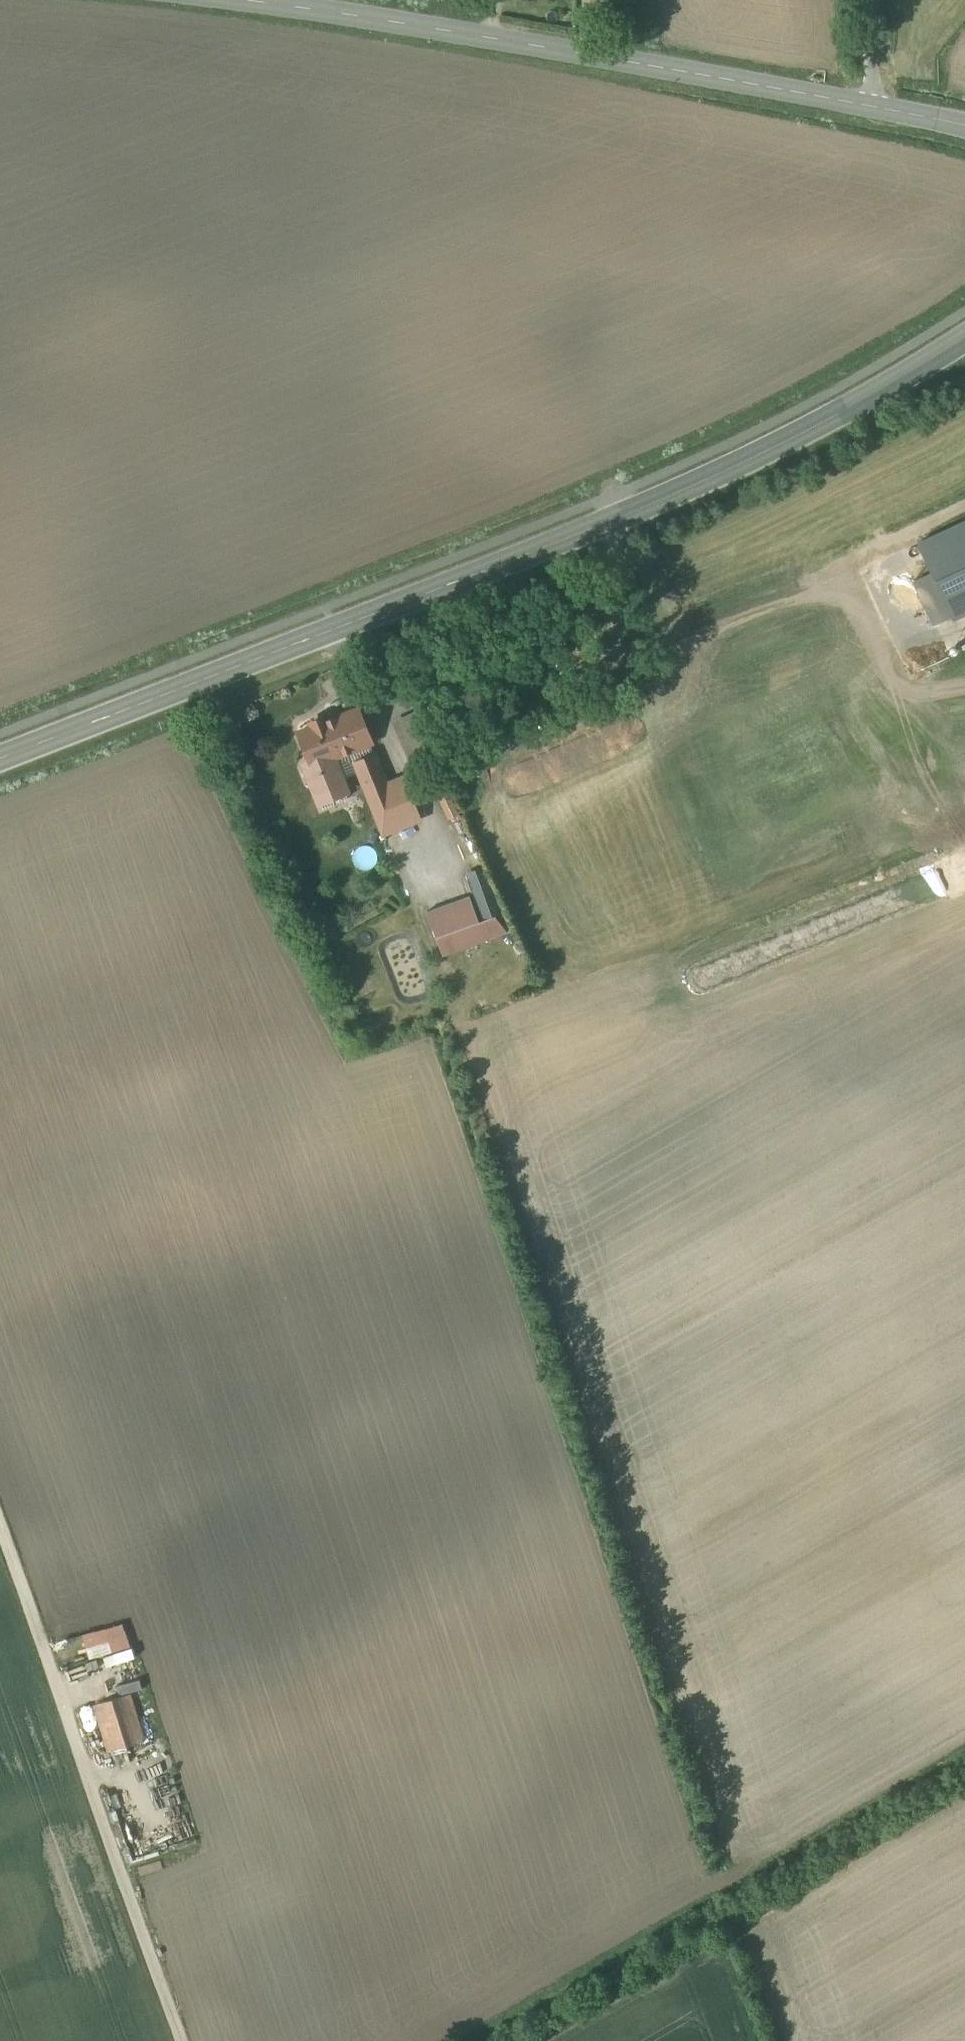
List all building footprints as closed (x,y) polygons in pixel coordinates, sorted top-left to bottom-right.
[(919,543),(954,617),(964,612),(964,522),(919,543)] [(355,764),(375,757),(370,744),(371,744),(358,710),(326,723),(324,719),(311,724),(313,728),(299,733),(312,765),(305,767),(322,810),(350,798),(342,780),(359,773),(355,764)] [(417,712),(395,723),(410,756),(432,745),(419,715),(417,712)] [(424,712),(419,715),(432,745),(436,743),(438,742),(424,712)] [(432,745),(439,759),(443,758),(440,753),(436,743),(432,745)] [(432,745),(410,756),(416,770),(439,759),(432,745)] [(367,794),(387,786),(375,757),(355,764),(359,773),(367,794)] [(387,786),(367,794),(383,832),(419,818),(403,780),(387,786)] [(484,870),(468,876),(485,920),(491,937),(506,931),(484,870)] [(442,955),(491,937),(485,920),(479,922),(470,896),(426,912),(442,955)] [(130,1694),(95,1705),(109,1752),(144,1741),(130,1694)]
